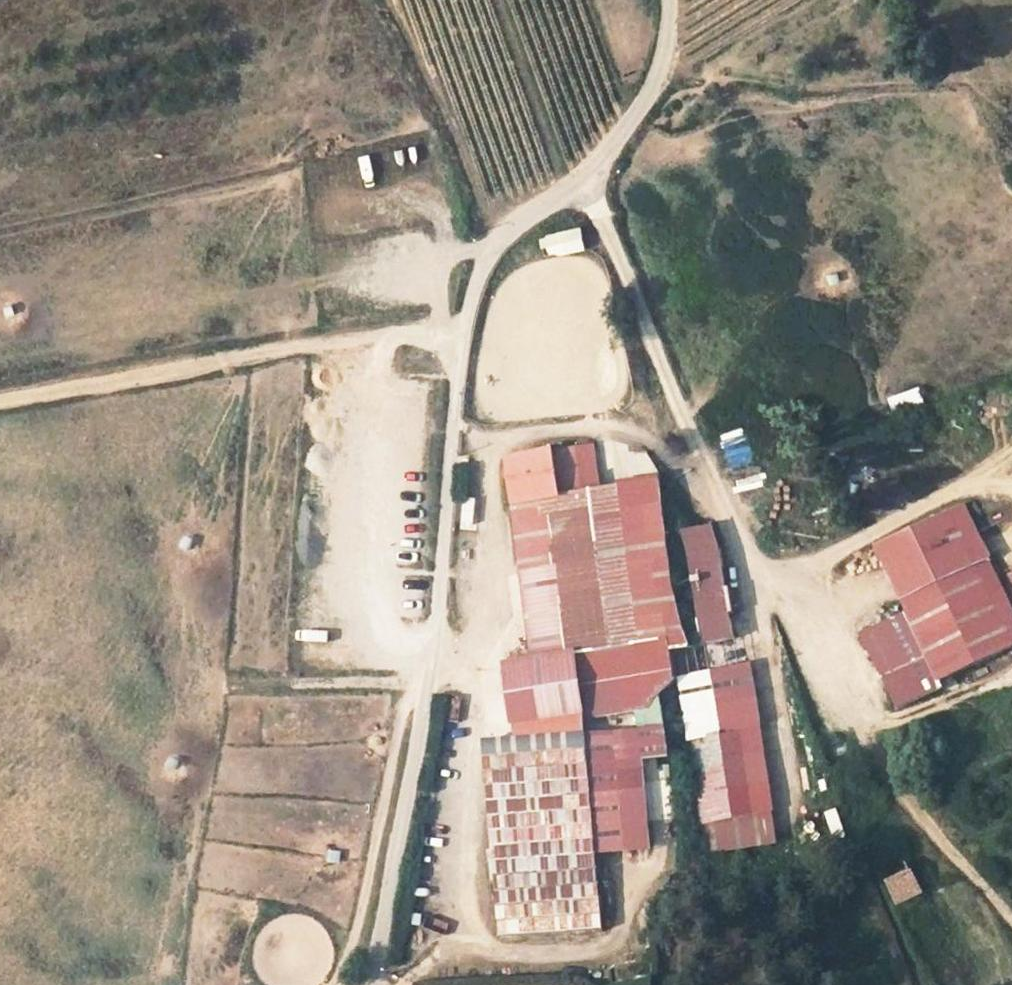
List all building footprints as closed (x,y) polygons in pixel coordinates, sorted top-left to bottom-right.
[(557,236),(561,260),(587,253),(580,230),(557,236)] [(543,263),(561,260),(557,236),(537,241),(543,263)] [(888,393),(891,410),(924,404),(921,387),(888,393)] [(842,442),(831,445),(837,466),(848,462),(842,442)] [(622,487),(601,489),(596,446),(554,451),(554,450),(508,459),(536,662),(507,666),(515,739),(485,741),(501,938),(602,930),(596,851),(587,732),(586,713),(637,705),(641,728),(664,726),(660,694),(676,680),(670,650),(688,647),(681,627),(670,579),(658,480),(621,484),(622,487)] [(941,678),(1011,644),(1011,603),(964,505),(877,547),(910,615),(941,678)] [(717,528),(683,533),(700,644),(734,639),(717,528)] [(941,678),(910,615),(864,637),(899,708),(945,687),(941,678)] [(778,842),(750,666),(678,677),(706,853),(778,842)] [(587,732),(596,851),(649,846),(641,757),(666,754),(664,726),(641,728),(587,732)] [(838,809),(824,812),(830,839),(843,837),(838,809)] [(888,880),(914,872),(903,843),(878,851),(888,880)] [(921,892),(914,872),(888,880),(895,900),(921,892)]
